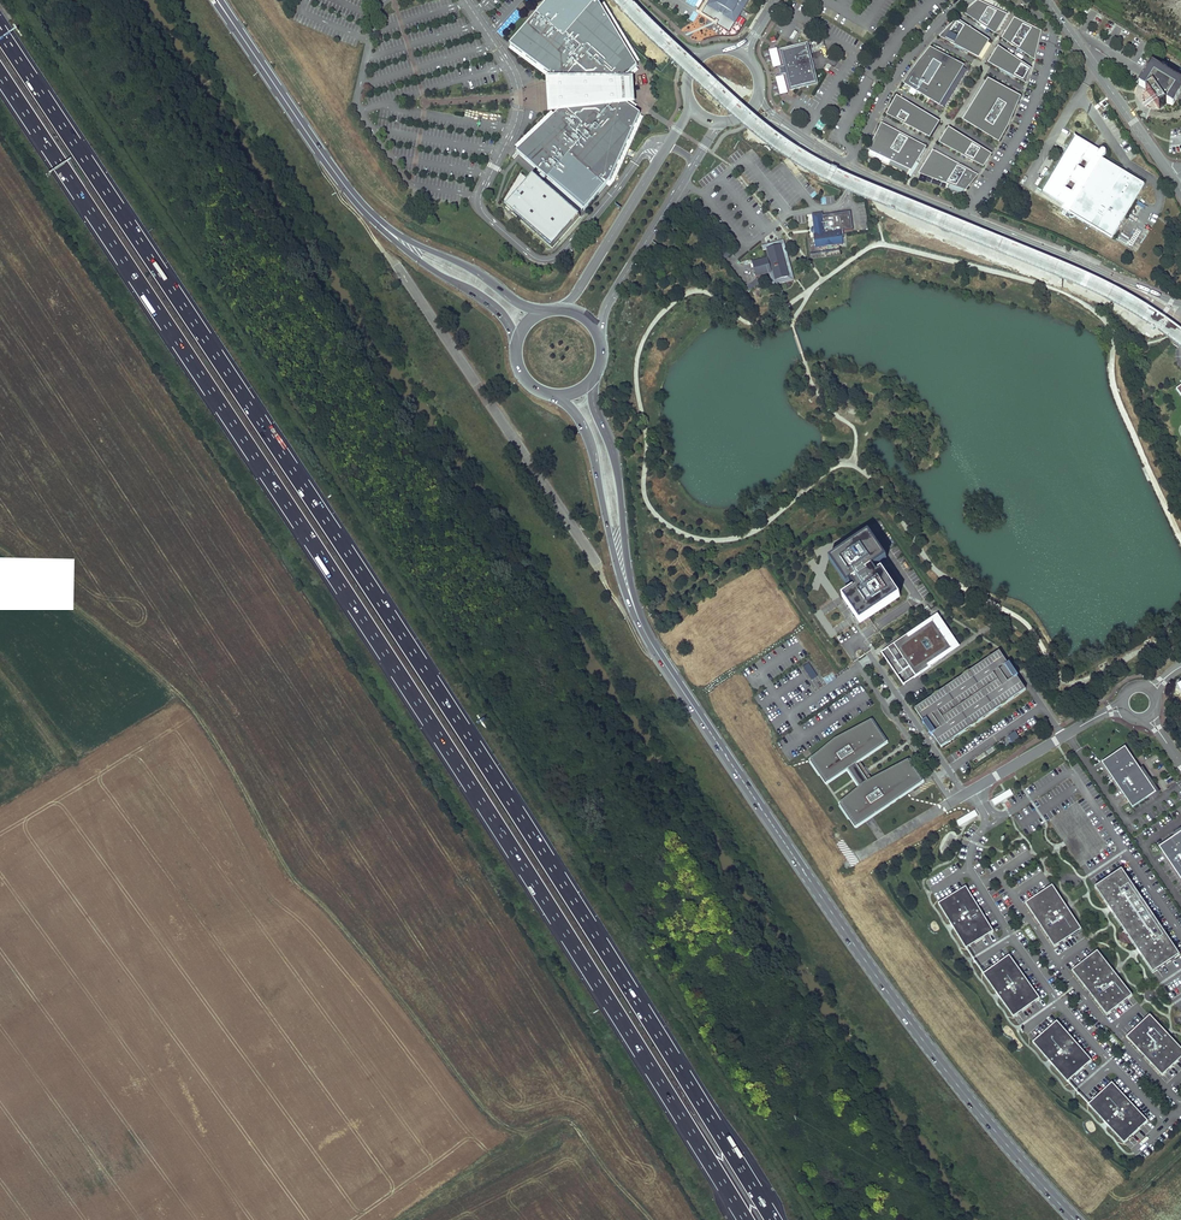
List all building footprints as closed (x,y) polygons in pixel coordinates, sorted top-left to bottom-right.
[(517,151),(537,169),(504,208),(553,250),(584,211),(610,181),(623,150),(640,113),(625,103),(634,102),(633,75),(627,74),(637,66),(612,24),(600,4),(595,0),(548,0),(510,44),(547,75),(549,94),(550,108),(548,113),(517,151)] [(737,22),(750,0),(711,0),(708,5),(737,22)] [(1005,15),(978,2),(966,12),(995,32),(1005,15)] [(1039,32),(1015,20),(1004,38),(1033,57),(1039,32)] [(987,41),(957,21),(942,37),(978,56),(987,41)] [(623,41),(626,39),(615,22),(612,23),(623,41)] [(784,73),(788,90),(817,83),(807,42),(779,49),(783,66),(781,66),(782,73),(784,73)] [(968,68),(930,47),(919,60),(923,63),(920,68),(914,66),(904,81),(945,106),(955,90),(951,86),(952,84),(954,81),(959,83),(968,68)] [(1030,69),(999,49),(990,63),(1025,82),(1030,69)] [(920,68),(923,63),(919,60),(914,66),(920,68)] [(1152,63),(1138,84),(1146,89),(1153,98),(1160,108),(1166,103),(1165,101),(1173,106),(1180,92),(1180,82),(1152,63)] [(955,90),(959,83),(954,81),(952,84),(951,86),(955,90)] [(1019,97),(989,81),(978,99),(982,103),(979,108),(974,106),(965,120),(998,141),(1007,125),(1005,123),(1008,117),(1010,117),(1019,97)] [(938,123),(897,98),(888,114),(929,136),(938,123)] [(979,108),(982,103),(978,99),(974,106),(979,108)] [(924,147),(882,124),(870,149),(912,169),(924,147)] [(991,156),(949,130),(939,145),(983,168),(991,156)] [(1062,208),(1111,238),(1145,184),(1114,166),(1102,158),(1104,156),(1105,155),(1106,153),(1105,151),(1104,150),(1102,149),(1101,150),(1099,152),(1076,137),(1043,192),(1064,205),(1062,208)] [(975,175),(933,152),(922,174),(965,188),(975,175)] [(948,189),(962,194),(964,191),(950,186),(948,189)] [(814,235),(813,235),(815,249),(846,245),(844,231),(856,230),(854,212),(825,215),(825,213),(811,215),(813,228),(810,228),(810,231),(810,234),(814,233),(814,235)] [(761,247),(765,260),(769,259),(767,250),(780,247),(788,278),(775,281),(773,272),(769,274),(772,287),(793,281),(788,260),(783,241),(761,247)] [(816,254),(828,252),(847,250),(846,245),(815,249),(816,254)] [(765,260),(754,263),(758,277),(769,274),(773,272),(775,281),(788,278),(780,247),(767,250),(769,259),(765,260)] [(746,288),(750,292),(755,288),(752,283),(746,288)] [(869,535),(831,561),(847,585),(851,583),(856,590),(853,592),(861,604),(869,617),(898,597),(882,573),(878,575),(876,572),(873,569),(886,560),(869,535)] [(761,587),(767,595),(774,589),(768,582),(761,587)] [(861,604),(853,592),(844,598),(861,622),(869,617),(861,604)] [(729,602),(735,609),(743,604),(737,596),(729,602)] [(781,598),(778,601),(783,609),(786,607),(781,598)] [(723,630),(732,625),(727,617),(718,621),(723,630)] [(751,621),(755,629),(764,624),(760,617),(751,621)] [(788,625),(793,632),(800,627),(795,620),(788,625)] [(912,636),(910,633),(882,653),(904,685),(932,666),(930,663),(952,649),(933,621),(912,636)] [(700,632),(704,640),(712,637),(708,629),(700,632)] [(783,632),(774,637),(779,644),(787,639),(783,632)] [(749,642),(752,650),(760,647),(758,639),(749,642)] [(731,661),(738,655),(733,648),(726,653),(731,661)] [(999,652),(920,705),(929,718),(927,718),(936,731),(937,731),(940,735),(946,744),(1025,690),(1021,684),(1017,677),(1018,676),(1009,663),(1008,664),(999,652)] [(811,680),(817,676),(809,663),(802,668),(811,680)] [(888,741),(873,719),(835,739),(809,759),(826,784),(847,769),(859,787),(839,803),(855,827),(924,780),(909,759),(874,777),(868,770),(861,759),(888,741)] [(1016,732),(1002,740),(1006,747),(1019,739),(1016,732)] [(1155,793),(1139,770),(1140,769),(1125,747),(1102,762),(1133,808),(1149,797),(1148,797),(1155,793)] [(1013,795),(1010,790),(998,797),(991,801),(995,806),(1006,799),(1013,795)] [(1078,802),(1049,820),(1055,830),(1056,839),(1063,838),(1065,842),(1071,838),(1068,832),(1074,828),(1074,819),(1079,815),(1080,815),(1081,827),(1084,825),(1083,819),(1087,817),(1078,802)] [(978,816),(975,811),(956,822),(959,827),(978,816)] [(1175,837),(1175,836),(1159,847),(1180,880),(1180,832),(1175,837)] [(946,840),(949,844),(955,838),(952,835),(946,840)] [(1076,843),(1069,844),(1072,859),(1095,856),(1093,846),(1085,848),(1084,837),(1075,838),(1076,843)] [(1180,954),(1122,868),(1095,886),(1110,909),(1139,951),(1153,972),(1180,954)] [(1067,908),(1052,885),(1025,903),(1054,947),(1081,929),(1067,908)] [(993,931),(966,886),(938,903),(952,926),(966,948),(993,931)] [(1115,973),(1098,950),(1072,970),(1107,1015),(1132,995),(1115,973)] [(1040,998),(1009,955),(984,973),(998,995),(1013,1017),(1040,998)] [(1150,1015),(1126,1037),(1162,1075),(1180,1058),(1180,1048),(1168,1034),(1150,1015)] [(1091,1060),(1057,1021),(1032,1042),(1050,1062),(1067,1082),(1091,1060)] [(1148,1119),(1111,1080),(1089,1102),(1108,1122),(1125,1141),(1148,1119)]
